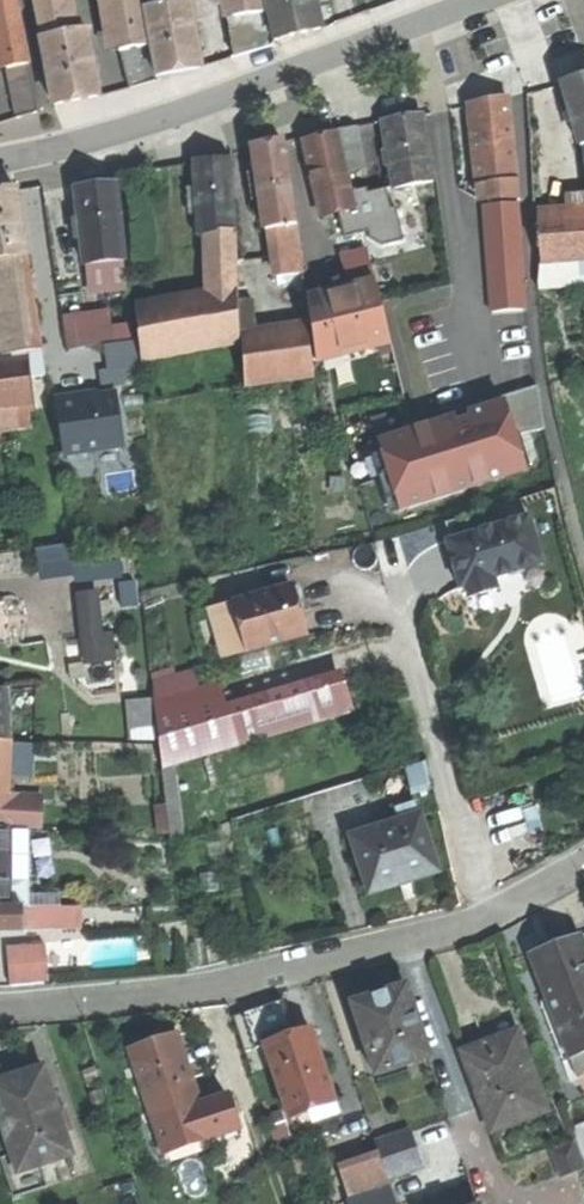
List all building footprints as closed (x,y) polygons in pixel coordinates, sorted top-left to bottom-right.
[(17,17),(14,0),(0,0),(0,21),(17,17)] [(41,37),(66,32),(61,0),(34,0),(41,37)] [(119,50),(122,50),(148,45),(141,0),(111,0),(119,50)] [(144,7),(157,75),(185,69),(200,66),(189,0),(178,0),(144,7)] [(233,18),(263,14),(261,0),(230,0),(233,18)] [(274,38),(301,32),(320,28),(315,4),(314,0),(265,0),(274,38)] [(233,18),(228,19),(234,57),(268,46),(263,14),(233,18)] [(0,21),(0,38),(6,69),(27,66),(18,17),(17,17),(0,21)] [(66,32),(41,37),(53,104),(78,100),(97,96),(85,29),(66,32)] [(148,45),(122,50),(130,88),(154,81),(148,45)] [(27,66),(6,69),(16,119),(37,114),(27,66)] [(562,87),(581,148),(583,148),(583,81),(582,81),(562,87)] [(486,102),(468,106),(477,186),(515,181),(507,99),(486,102)] [(405,117),(383,121),(394,188),(407,186),(433,181),(422,114),(405,117)] [(355,127),(337,130),(342,152),(359,148),(355,127)] [(322,139),(304,143),(321,211),(350,204),(336,135),(322,139)] [(270,145),(252,148),(254,161),(259,200),(263,230),(272,229),(295,225),(283,144),(270,145)] [(359,148),(342,152),(347,171),(363,168),(359,148)] [(210,162),(194,163),(198,235),(208,235),(233,230),(229,160),(210,162)] [(254,161),(249,161),(247,170),(251,201),(259,200),(254,161)] [(433,181),(407,186),(413,221),(439,217),(433,181)] [(515,181),(477,186),(479,206),(493,310),(527,308),(516,181),(515,181)] [(92,186),(76,188),(84,267),(90,266),(123,262),(116,183),(92,186)] [(367,187),(355,189),(358,210),(339,210),(341,234),(349,234),(367,229),(366,236),(383,243),(403,237),(395,206),(391,206),(385,188),(368,193),(367,187)] [(28,257),(19,195),(19,190),(0,193),(0,261),(28,257)] [(538,218),(542,290),(583,287),(583,214),(538,218)] [(295,225),(272,229),(275,247),(273,248),(278,286),(304,282),(295,225)] [(208,235),(211,294),(236,289),(233,230),(208,235)] [(365,247),(340,255),(345,274),(371,267),(365,247)] [(0,261),(0,272),(12,354),(41,350),(42,350),(28,257),(0,261)] [(123,262),(90,266),(92,280),(125,275),(123,262)] [(125,275),(92,280),(94,297),(127,294),(125,275)] [(372,276),(345,283),(352,310),(312,319),(326,379),(394,363),(379,304),(372,276)] [(211,294),(135,309),(141,362),(239,343),(236,289),(211,294)] [(308,326),(241,336),(244,387),(314,376),(308,326)] [(134,342),(104,346),(107,370),(121,368),(136,366),(137,366),(134,342)] [(48,408),(41,350),(12,354),(0,355),(0,414),(48,408)] [(136,366),(121,368),(123,382),(138,380),(136,366)] [(455,412),(368,443),(377,475),(387,472),(400,510),(526,468),(516,428),(545,428),(537,384),(501,392),(502,396),(469,406),(471,412),(457,417),(455,412)] [(79,395),(55,399),(63,455),(123,446),(115,393),(80,399),(79,395)] [(452,541),(489,530),(484,512),(447,524),(452,541)] [(452,541),(448,543),(461,589),(466,588),(470,600),(499,591),(496,579),(518,572),(545,564),(530,518),(489,530),(452,541)] [(292,588),(234,605),(247,654),(306,636),(298,611),(292,588)] [(76,592),(83,662),(116,659),(113,631),(103,632),(99,590),(76,592)] [(0,600),(0,648),(10,646),(5,599),(0,600)] [(234,605),(211,612),(224,660),(247,654),(234,605)] [(152,674),(163,763),(239,745),(220,680),(199,686),(194,668),(176,674),(173,666),(152,674)] [(0,691),(0,741),(8,741),(5,690),(0,691)] [(0,742),(0,798),(7,798),(10,742),(0,742)] [(0,800),(0,829),(43,832),(42,802),(30,802),(30,799),(0,800)] [(415,804),(396,810),(399,822),(418,816),(415,804)] [(399,822),(350,838),(368,894),(411,881),(436,872),(418,816),(399,822)] [(0,830),(0,908),(22,908),(30,908),(30,832),(0,830)] [(30,908),(22,908),(22,932),(74,932),(75,907),(30,908)] [(22,932),(22,908),(0,908),(0,932),(22,932)] [(553,949),(555,955),(547,958),(538,962),(551,996),(544,999),(564,1053),(583,1046),(583,955),(578,939),(553,949)] [(47,945),(7,948),(9,986),(49,983),(47,945)] [(379,997),(352,1006),(375,1076),(429,1059),(405,988),(379,997)] [(253,1043),(299,1032),(292,1002),(245,1013),(253,1043)] [(291,1036),(265,1044),(287,1112),(310,1104),(333,1097),(311,1029),(291,1036)] [(494,1042),(460,1054),(490,1134),(546,1114),(518,1033),(494,1042)] [(178,1034),(170,1036),(175,1052),(183,1050),(178,1034)] [(156,1041),(132,1049),(155,1120),(201,1105),(183,1050),(175,1052),(170,1036),(156,1041)] [(564,1053),(572,1075),(583,1071),(583,1046),(564,1053)] [(0,1081),(0,1115),(13,1153),(18,1169),(39,1163),(69,1153),(41,1067),(18,1075),(0,1081)] [(443,1086),(451,1112),(477,1105),(470,1079),(443,1086)] [(333,1097),(310,1104),(315,1119),(338,1111),(333,1097)] [(201,1105),(155,1120),(157,1126),(203,1111),(201,1105)] [(412,1134),(377,1146),(381,1159),(388,1181),(424,1168),(412,1134)] [(39,1163),(18,1169),(13,1153),(0,1157),(0,1158),(13,1196),(46,1185),(39,1163)] [(381,1159),(341,1171),(351,1202),(391,1189),(388,1181),(381,1159)] [(348,1203),(349,1203),(396,1203),(391,1189),(351,1202),(348,1203)]
